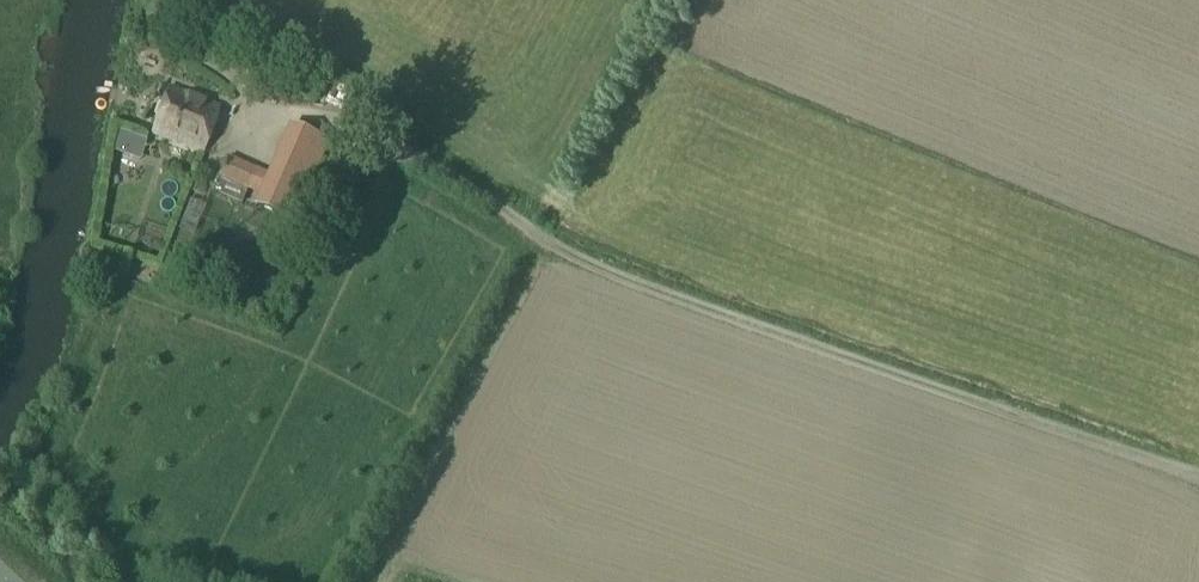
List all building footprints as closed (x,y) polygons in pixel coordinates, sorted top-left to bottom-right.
[(220,109),(170,89),(164,104),(158,105),(155,114),(158,119),(152,134),(203,153),(220,109)] [(292,125),(283,147),(317,161),(327,140),(292,125)] [(317,161),(283,147),(273,170),(307,184),(317,161)] [(220,180),(214,193),(241,204),(247,191),(256,168),(229,157),(220,180)] [(273,170),(257,207),(291,222),(307,184),(273,170)]
